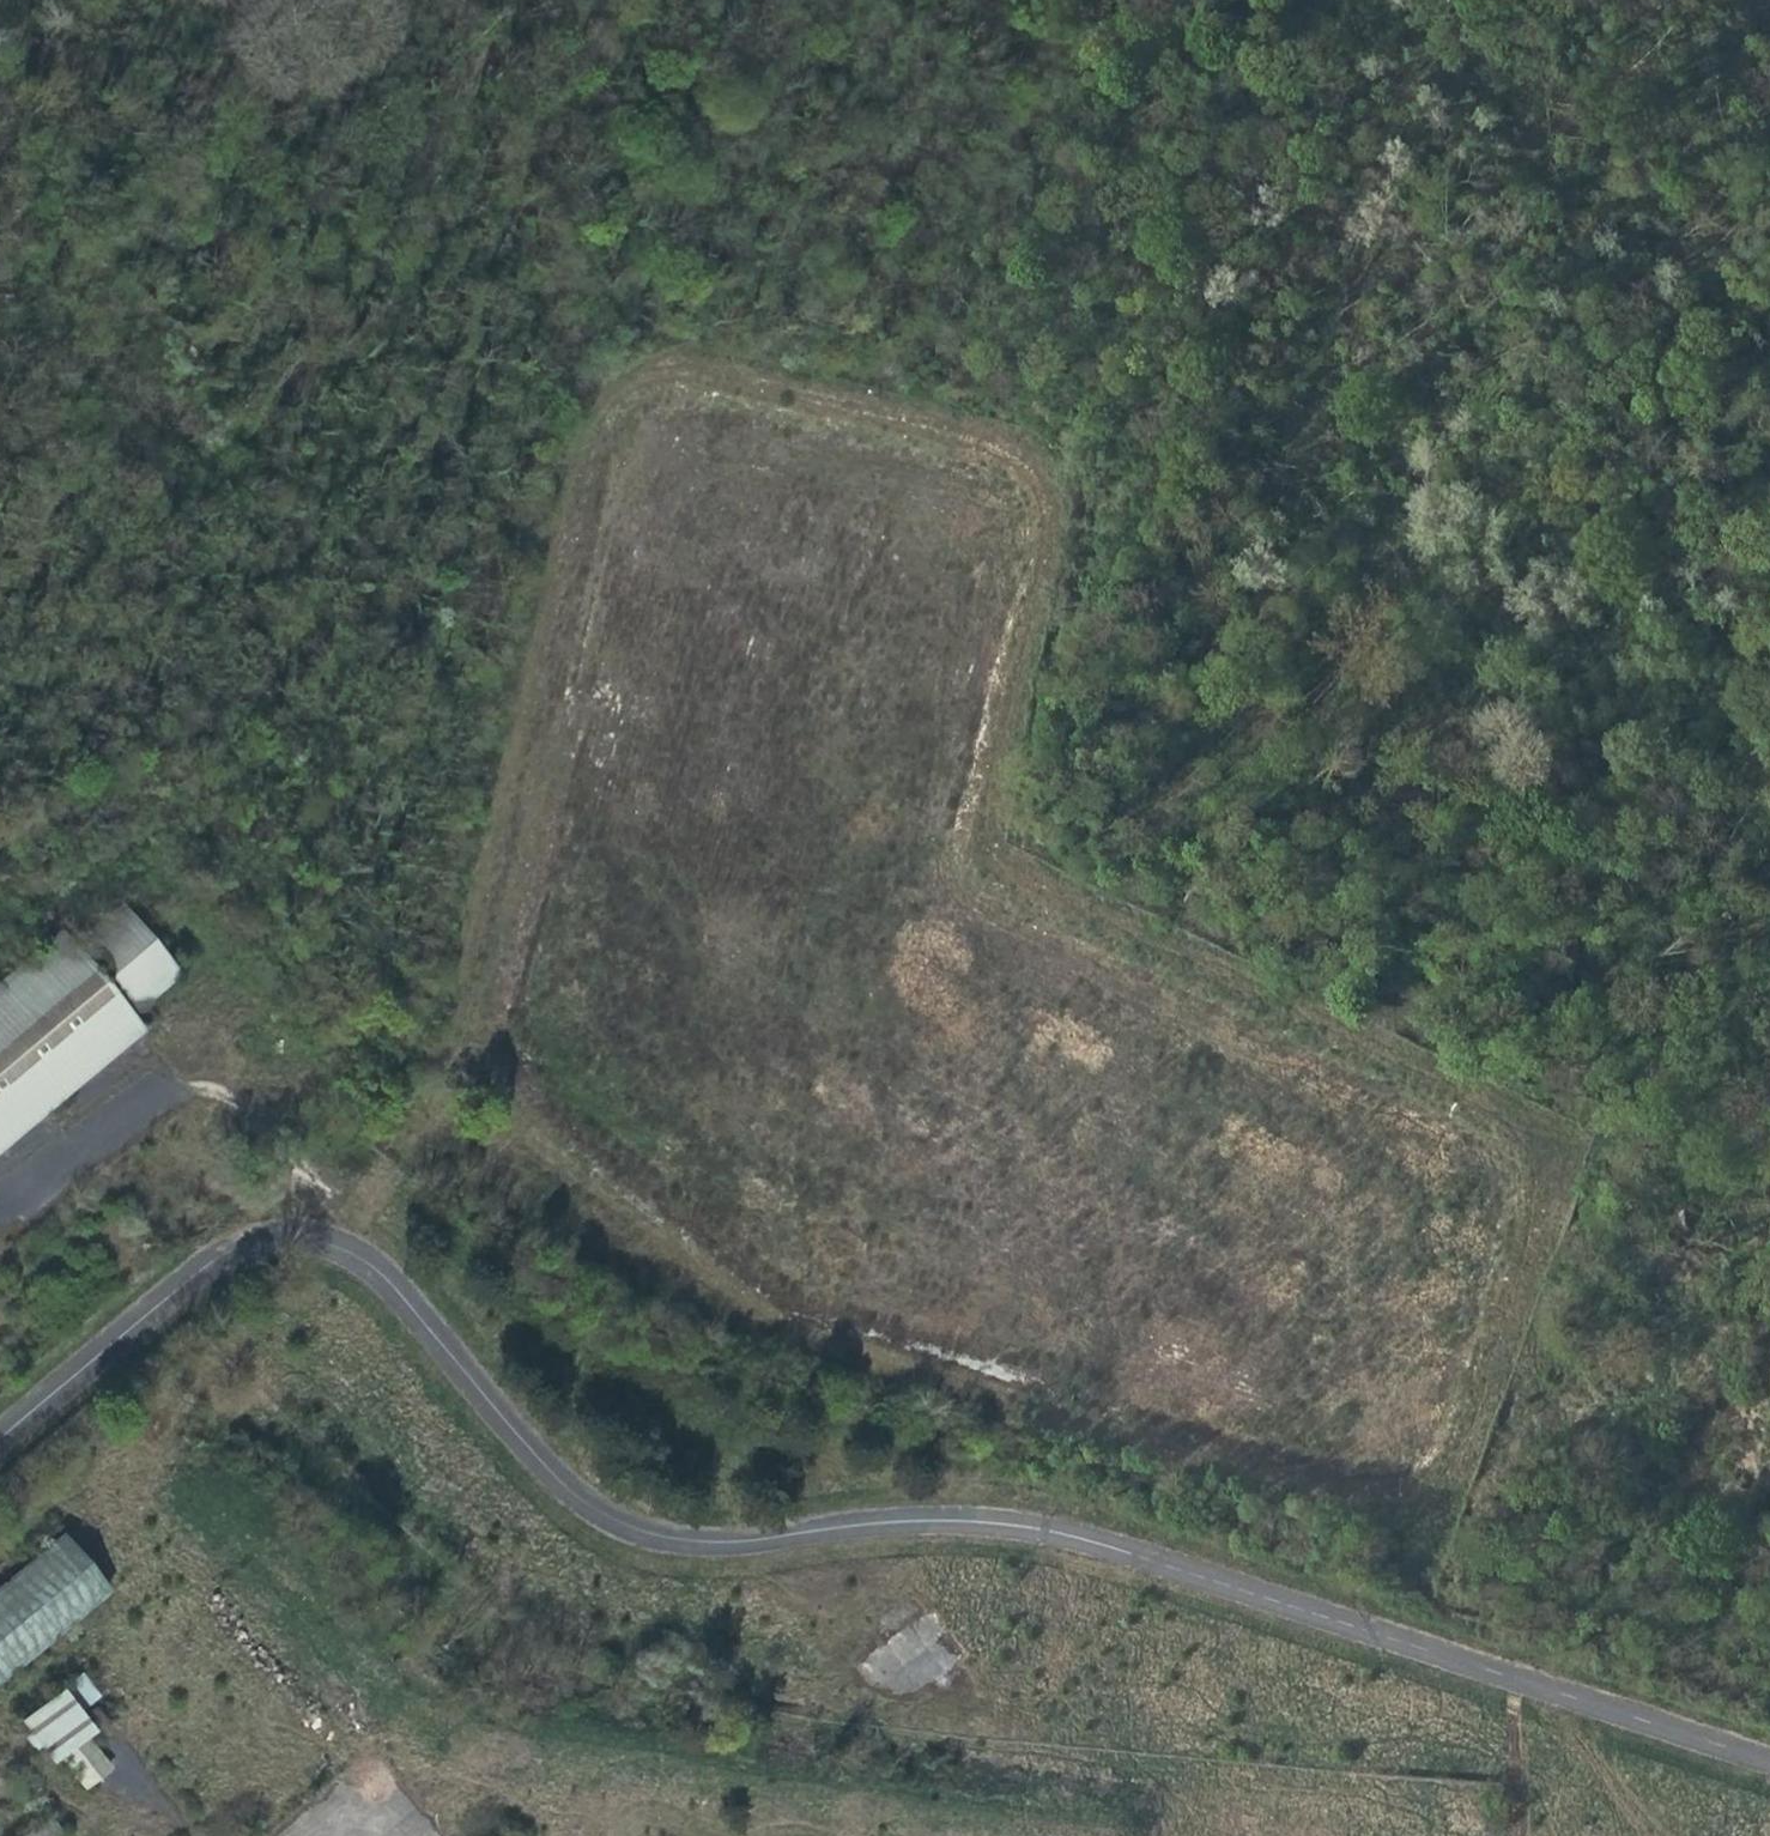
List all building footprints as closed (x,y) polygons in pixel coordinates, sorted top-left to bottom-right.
[(117,906),(66,947),(124,1018),(174,977),(117,906)] [(132,1028),(124,1018),(66,947),(58,938),(0,985),(0,1136),(132,1028)] [(105,1592),(62,1539),(0,1589),(0,1678),(105,1592)]
